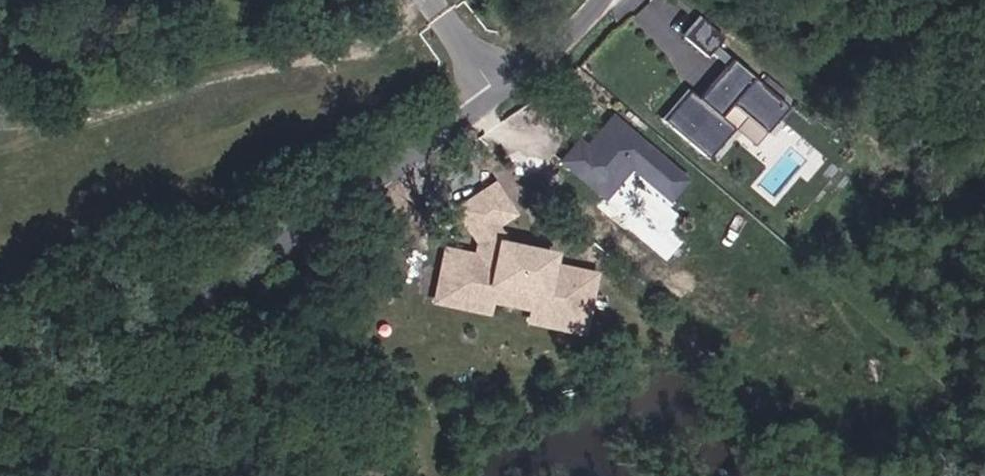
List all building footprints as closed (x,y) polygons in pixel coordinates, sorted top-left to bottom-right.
[(709,56),(726,35),(702,15),(684,36),(709,56)] [(689,85),(665,115),(715,154),(737,127),(759,144),(792,102),(737,59),(706,98),(689,85)] [(613,106),(565,162),(615,205),(642,173),(674,200),(695,176),(613,106)] [(546,208),(555,217),(563,207),(552,200),(546,208)] [(583,263),(592,250),(555,217),(546,208),(516,250),(540,269),(549,255),(563,265),(569,256),(583,263)]
